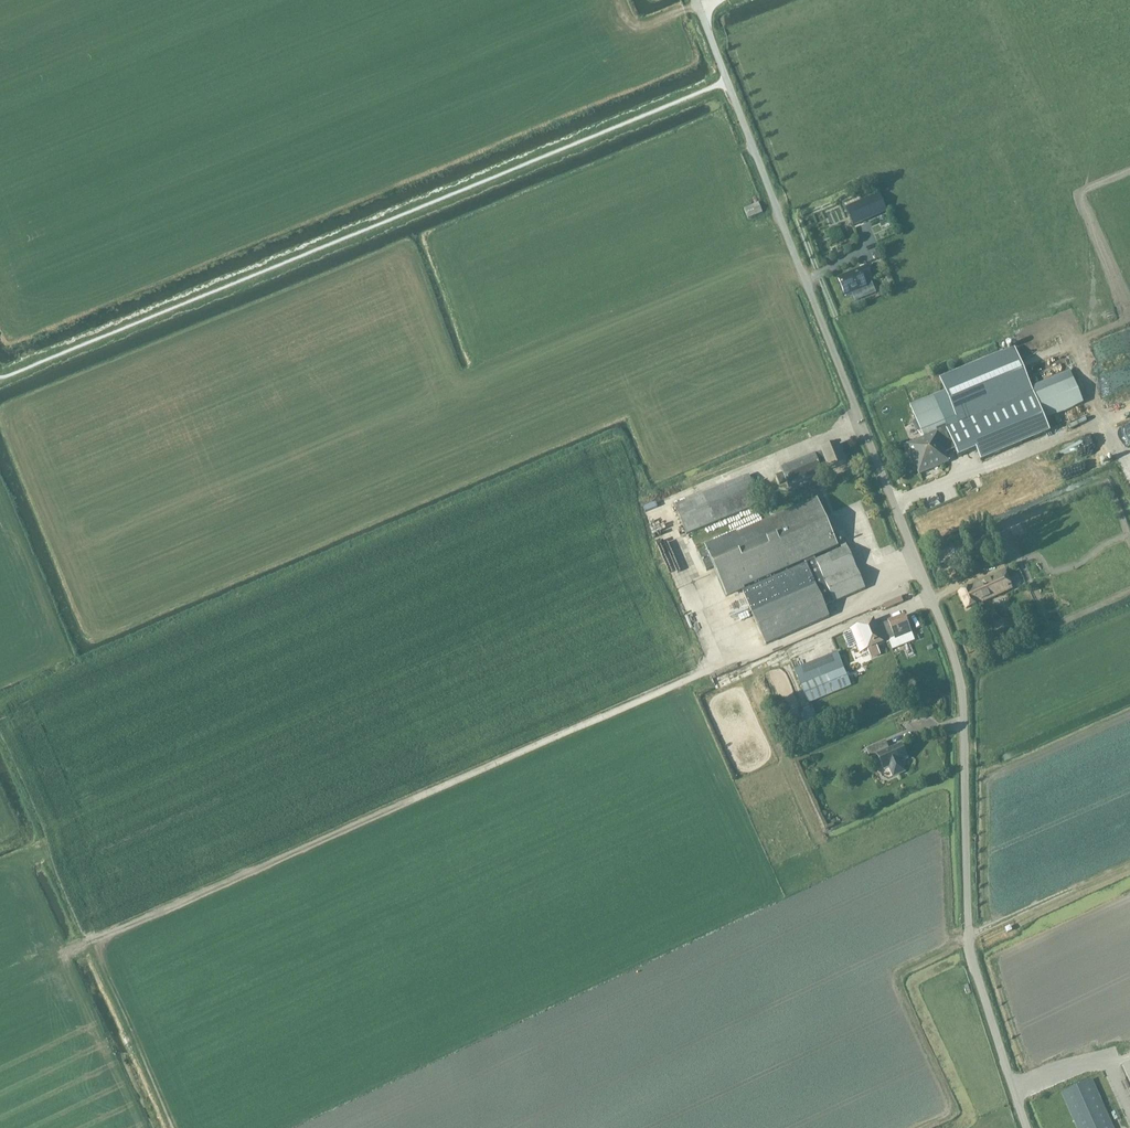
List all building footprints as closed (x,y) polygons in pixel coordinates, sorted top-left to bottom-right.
[(854,226),(887,211),(879,193),(846,208),(854,226)] [(748,219),(762,213),(758,203),(744,209),(748,219)] [(802,219),(808,232),(813,229),(809,221),(817,218),(815,213),(802,219)] [(838,279),(842,287),(845,296),(867,287),(865,282),(872,279),(867,267),(838,279)] [(958,423),(969,418),(1033,391),(1014,348),(940,379),(958,423)] [(1073,379),(1034,395),(1045,419),(1083,403),(1073,379)] [(949,431),(939,435),(947,453),(955,449),(958,457),(976,450),(981,461),(1050,432),(1045,419),(1034,395),(1033,391),(969,418),(958,423),(959,424),(948,428),(949,431)] [(949,431),(948,428),(940,410),(935,413),(929,398),(911,406),(917,420),(923,418),(930,434),(937,431),(939,435),(949,431)] [(923,437),(907,443),(912,456),(909,457),(912,463),(915,461),(920,474),(949,462),(945,453),(947,453),(939,435),(937,431),(930,434),(923,437)] [(821,452),(781,468),(783,473),(776,476),(779,484),(786,482),(788,487),(829,470),(846,463),(839,444),(821,451),(821,452)] [(674,505),(683,527),(686,535),(761,504),(749,475),(674,505)] [(706,549),(698,552),(707,571),(714,568),(728,598),(745,591),(744,589),(790,569),(806,562),(807,565),(743,593),(766,645),(830,617),(825,607),(834,603),(866,589),(847,546),(844,540),(839,542),(842,549),(816,561),(815,558),(839,548),(837,543),(825,516),(818,499),(769,521),(723,541),(722,539),(705,547),(706,549)] [(1013,588),(1005,572),(968,588),(960,592),(967,609),(969,608),(1013,588)] [(887,623),(882,625),(889,641),(895,638),(896,640),(912,633),(906,619),(905,616),(887,623)] [(874,620),(850,630),(860,653),(868,650),(877,646),(887,642),(887,643),(890,642),(889,641),(882,625),(877,627),(874,620)] [(801,668),(795,670),(800,683),(823,674),(824,676),(801,685),(809,703),(852,685),(838,653),(820,660),(821,660),(810,665),(801,668)] [(808,734),(821,728),(813,709),(800,715),(808,734)] [(886,741),(867,750),(871,759),(878,756),(884,769),(891,766),(896,775),(905,772),(900,762),(908,759),(901,744),(890,750),(886,741)] [(1129,1127),(1129,1088),(1121,1067),(1061,1093),(1077,1127),(1129,1127)]
